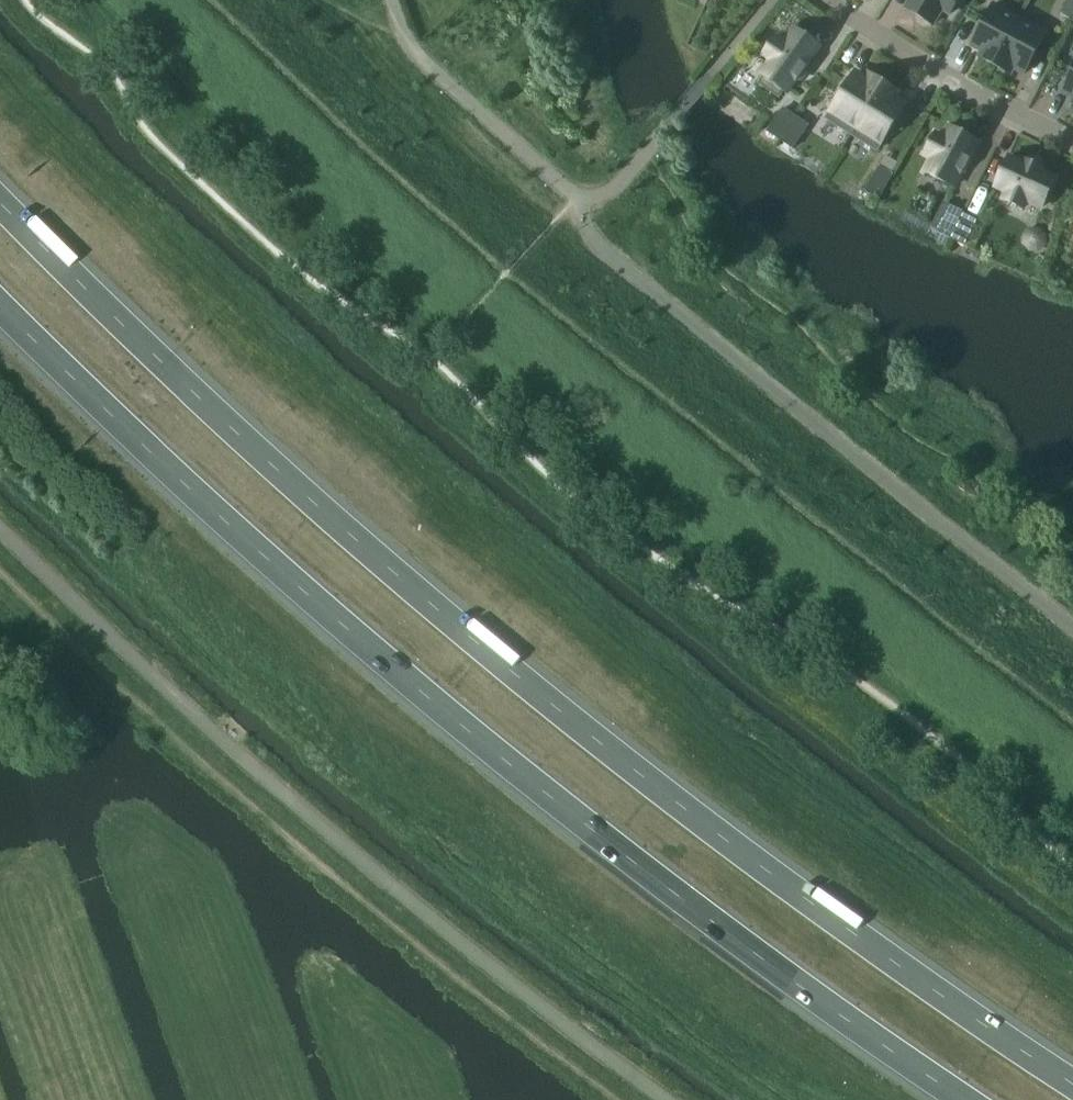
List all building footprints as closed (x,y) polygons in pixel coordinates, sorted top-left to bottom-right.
[(905,8),(933,25),(942,10),(950,15),(959,0),(910,0),(905,8)] [(1072,21),(1072,0),(1068,0),(1061,15),(1072,21)] [(979,58),(994,66),(1020,19),(993,5),(971,46),(986,54),(984,58),(980,56),(979,58)] [(1020,19),(994,66),(1010,74),(1011,73),(1006,71),(1009,66),(1024,74),(1046,33),(1020,19)] [(794,28),(783,43),(776,37),(764,55),(771,60),(761,74),(764,76),(759,83),(779,97),(784,91),(787,93),(797,78),(800,80),(809,68),(806,66),(820,47),(794,28)] [(1062,93),(1072,98),(1072,69),(1062,93)] [(826,119),(852,135),(884,83),(869,74),(868,75),(872,78),(869,82),(855,73),(830,112),(826,119)] [(884,83),(852,135),(877,151),(881,144),(906,105),(891,96),(894,91),(898,94),(899,92),(884,83)] [(768,132),(780,140),(796,117),(783,109),(768,132)] [(796,117),(780,140),(793,149),(808,125),(796,117)] [(965,173),(972,159),(969,158),(978,142),(949,126),(943,138),(936,133),(925,152),(933,156),(925,172),(953,187),(962,171),(965,173)] [(995,186),(1007,191),(1003,200),(1023,209),(1026,200),(1042,208),(1055,178),(1039,171),(1041,168),(1026,161),(1025,164),(1009,157),(995,186)] [(879,167),(865,191),(879,199),(893,174),(879,167)] [(937,231),(951,238),(963,213),(949,206),(937,231)] [(963,213),(951,238),(964,245),(977,219),(963,213)]
